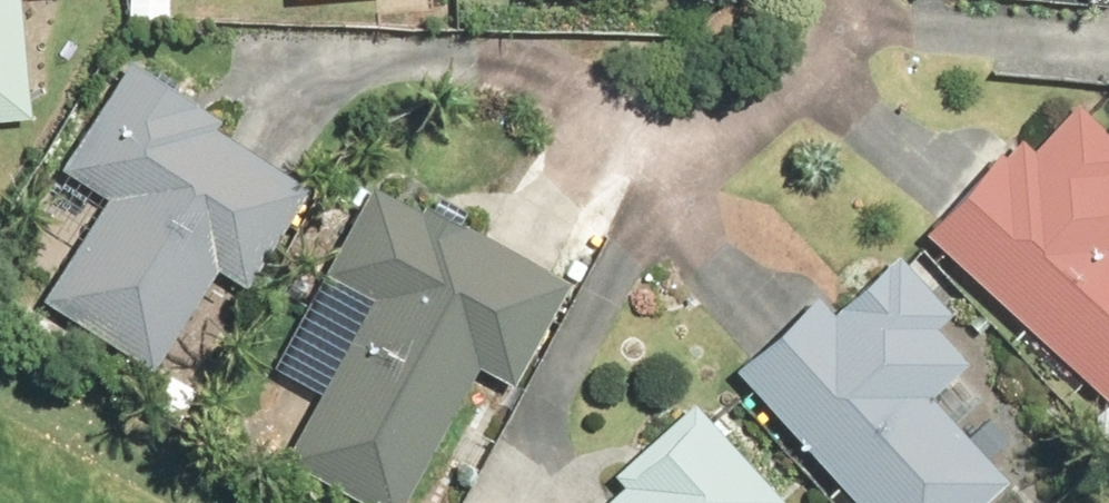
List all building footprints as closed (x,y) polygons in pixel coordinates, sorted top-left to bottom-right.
[(30,117),(20,0),(0,0),(0,119),(30,117)] [(104,194),(39,295),(151,367),(215,268),(246,288),(312,187),(213,124),(219,114),(131,58),(61,166),(104,194)] [(924,229),(1108,394),(1108,131),(1073,99),(1032,145),(1019,134),(1003,152),(997,147),(924,229)] [(367,502),(400,502),(476,364),(512,383),(568,278),(424,200),(418,210),(370,184),(323,271),(371,297),(284,459),(367,502)] [(858,502),(977,502),(1006,476),(933,395),(971,361),(936,323),(950,310),(896,252),(832,311),(817,294),(735,370),(858,502)] [(596,502),(781,502),(784,501),(691,399),(609,473),(618,483),(596,502)]
